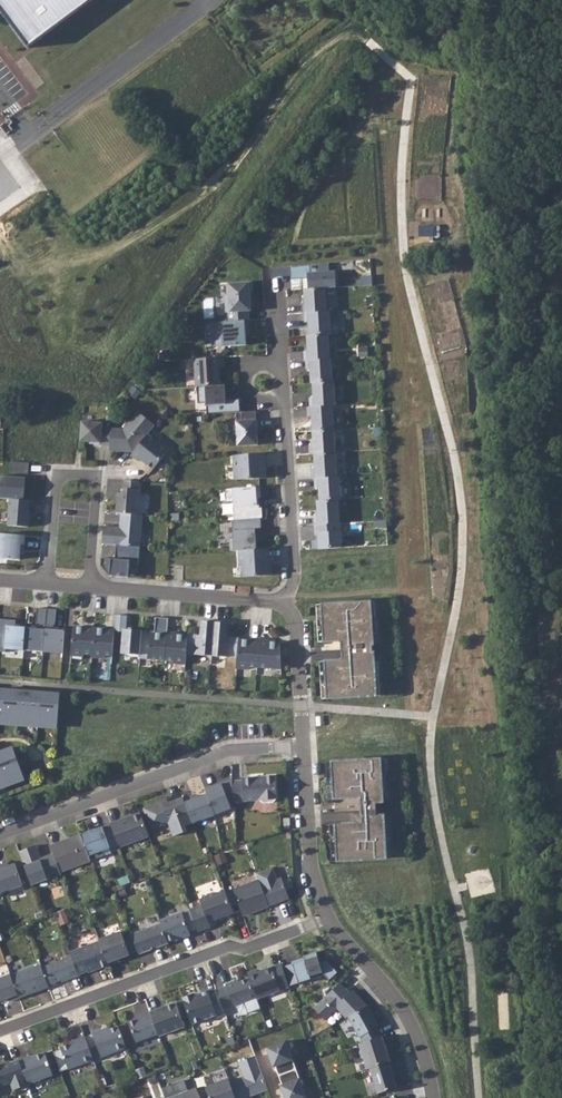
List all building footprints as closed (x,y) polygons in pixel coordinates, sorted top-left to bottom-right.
[(28,48),(93,0),(0,0),(0,11),(28,48)] [(290,276),(290,280),(307,279),(308,289),(325,288),(335,288),(334,272),(329,272),(328,263),(289,267),(290,276)] [(270,268),(271,278),(281,277),(281,267),(270,268)] [(281,267),(281,277),(290,276),(289,267),(281,267)] [(228,313),(228,321),(249,320),(248,311),(251,311),(250,302),(250,295),(251,295),(250,283),(226,284),(227,296),(224,296),(226,313),(228,313)] [(300,304),(301,313),(304,313),(326,312),(325,288),(308,289),(303,289),(304,304),(300,304)] [(308,322),(309,335),(328,334),(330,334),(329,312),(326,312),(304,313),(304,322),(308,322)] [(228,321),(223,322),(225,347),(246,345),(245,330),(249,329),(249,320),(228,321)] [(309,335),(306,336),(307,351),(303,351),(304,360),(305,360),(329,359),(328,334),(309,335)] [(223,367),(223,357),(194,359),(197,387),(219,385),(218,367),(223,367)] [(309,369),(310,383),(312,383),(332,381),(331,359),(329,359),(305,360),(306,369),(309,369)] [(309,398),(309,407),(332,406),(335,405),(333,381),(332,381),(312,383),(313,398),(309,398)] [(225,400),(224,385),(219,385),(197,387),(198,403),(206,403),(207,414),(236,412),(240,412),(239,399),(225,400)] [(309,407),(307,407),(307,416),(311,416),(312,431),(334,430),(332,406),(309,407)] [(109,445),(109,451),(123,451),(126,447),(133,452),(147,435),(154,425),(137,411),(123,429),(110,429),(109,445)] [(240,412),(236,412),(236,421),(235,421),(237,446),(257,445),(256,429),(258,429),(257,420),(256,420),(255,411),(240,412)] [(102,423),(81,421),(79,441),(100,443),(100,445),(109,445),(110,429),(102,428),(102,423)] [(309,445),(309,454),(313,454),(335,452),(334,430),(312,431),(313,445),(309,445)] [(158,443),(147,435),(133,452),(131,455),(138,461),(140,459),(153,469),(169,449),(159,441),(158,443)] [(259,452),(233,455),(234,479),(266,477),(266,466),(260,466),(259,452)] [(335,452),(313,454),(314,468),(310,468),(311,479),(314,478),(336,477),(335,452)] [(10,473),(28,473),(29,462),(11,461),(10,473)] [(9,499),(23,500),(25,478),(0,476),(0,498),(9,499)] [(336,477),(314,478),(314,488),(318,487),(319,501),(338,500),(341,499),(339,477),(336,477)] [(117,493),(116,513),(121,513),(136,515),(139,481),(124,480),(123,494),(117,493)] [(233,500),(234,519),(260,518),(261,518),(261,508),(256,508),(256,498),(260,497),(260,486),(226,488),(226,501),(233,500)] [(7,525),(28,527),(30,501),(23,500),(9,499),(7,525)] [(313,516),(314,525),(339,523),(338,500),(319,501),(316,501),(317,515),(313,516)] [(136,515),(121,513),(120,523),(122,523),(121,527),(119,527),(103,526),(102,544),(116,545),(139,547),(142,515),(136,515)] [(238,550),(257,549),(257,537),(255,537),(254,530),(260,529),(260,518),(234,519),(232,519),(233,538),(229,539),(230,551),(238,550)] [(339,523),(314,525),(314,534),(317,534),(317,539),(309,540),(310,549),(341,548),(340,523),(339,523)] [(0,534),(0,558),(19,560),(20,551),(23,552),(25,536),(0,534)] [(139,547),(116,545),(115,559),(101,558),(100,565),(109,576),(128,577),(129,564),(138,565),(139,547)] [(257,549),(238,550),(239,566),(242,566),(242,577),(272,575),(271,557),(268,557),(266,558),(265,549),(257,549)] [(370,601),(321,604),(324,642),(339,641),(342,643),(343,658),(340,660),(325,661),(327,699),(376,696),(374,662),(373,652),(371,652),(371,645),(373,644),(372,634),(370,601)] [(47,609),(37,608),(35,623),(37,623),(36,629),(25,628),(24,650),(43,652),(47,609)] [(56,609),(47,609),(43,652),(63,653),(64,631),(53,630),(54,625),(55,625),(56,609)] [(127,616),(115,615),(114,628),(114,631),(122,631),(121,653),(140,655),(141,632),(142,631),(126,629),(127,616)] [(168,618),(155,617),(154,633),(141,632),(140,655),(139,658),(165,660),(167,632),(168,618)] [(0,619),(0,652),(6,652),(6,649),(24,650),(25,628),(15,627),(16,620),(0,619)] [(214,622),(201,621),(200,635),(188,634),(187,636),(186,654),(211,656),(214,622)] [(227,623),(214,622),(211,656),(237,658),(238,640),(238,639),(226,637),(227,623)] [(84,628),(73,627),(71,655),(83,656),(83,653),(92,654),(94,628),(94,626),(84,626),(84,628)] [(105,629),(94,628),(92,654),(91,657),(104,658),(104,655),(112,655),(114,631),(114,628),(105,627),(105,629)] [(186,654),(187,636),(176,635),(177,633),(167,632),(165,660),(173,660),(173,663),(185,664),(186,654)] [(257,667),(259,639),(250,639),(250,641),(238,640),(237,658),(236,668),(248,669),(249,666),(257,667)] [(269,640),(259,639),(257,667),(281,669),(279,643),(269,642),(269,640)] [(57,722),(59,693),(28,690),(28,692),(21,691),(21,690),(0,688),(0,692),(0,717),(17,719),(17,725),(38,726),(39,720),(57,722)] [(22,774),(12,747),(0,751),(0,782),(22,774)] [(380,758),(331,761),(333,799),(360,797),(361,810),(362,822),(335,824),(337,861),(386,858),(384,819),(383,815),(376,815),(375,802),(383,802),(382,797),(380,758)] [(25,779),(22,774),(0,782),(0,788),(25,779)] [(242,780),(232,781),(233,796),(233,801),(260,800),(263,803),(273,802),(276,799),(275,775),(263,776),(263,779),(259,780),(258,776),(242,777),(242,780)] [(221,783),(205,789),(207,794),(214,814),(215,815),(231,809),(227,798),(233,796),(232,781),(232,778),(221,783)] [(183,799),(192,823),(214,814),(207,794),(193,798),(192,795),(183,799)] [(161,802),(143,808),(151,829),(168,823),(173,836),(186,831),(184,826),(192,823),(183,799),(183,797),(168,802),(167,799),(161,802)] [(140,813),(110,824),(111,826),(119,846),(119,847),(149,836),(140,813)] [(89,831),(80,834),(80,835),(90,860),(103,856),(102,850),(109,848),(110,849),(119,846),(111,826),(103,829),(102,826),(89,831)] [(65,840),(51,846),(54,853),(60,872),(90,860),(80,835),(70,839),(70,840),(66,842),(65,840)] [(19,851),(31,885),(61,874),(60,872),(54,853),(44,857),(45,858),(41,860),(36,845),(19,851)] [(0,893),(23,885),(15,863),(9,865),(1,868),(0,865),(0,892),(0,893)] [(272,868),(257,874),(259,880),(268,906),(289,898),(281,877),(277,879),(272,868)] [(259,880),(233,890),(243,915),(254,911),(253,909),(258,907),(259,909),(268,906),(259,880)] [(233,913),(224,890),(199,899),(201,905),(189,909),(191,912),(196,928),(198,932),(211,927),(209,922),(233,913)] [(182,912),(160,920),(161,923),(168,941),(181,937),(181,938),(190,935),(188,930),(196,928),(191,912),(183,915),(182,912)] [(119,923),(101,930),(104,936),(121,929),(119,923)] [(168,941),(161,923),(131,934),(132,936),(134,941),(137,951),(138,954),(168,943),(168,941)] [(121,931),(99,939),(100,941),(108,965),(117,962),(116,959),(137,951),(134,941),(125,944),(123,939),(121,931)] [(123,939),(125,944),(134,941),(132,936),(123,939)] [(100,941),(70,952),(71,956),(78,975),(88,971),(88,973),(108,965),(100,941)] [(292,964),(282,967),(288,986),(311,979),(310,976),(322,972),(329,980),(337,972),(326,961),(319,963),(316,952),(303,956),(303,957),(304,960),(292,964)] [(71,956),(42,967),(48,985),(69,977),(69,979),(79,976),(78,975),(71,956)] [(41,964),(11,975),(19,997),(31,992),(31,993),(49,987),(48,985),(42,967),(41,964)] [(256,970),(248,973),(249,978),(256,998),(257,999),(280,990),(272,967),(257,973),(256,970)] [(0,978),(0,1001),(8,998),(10,1001),(19,998),(19,997),(11,975),(10,974),(0,978)] [(226,986),(216,990),(222,1006),(233,1003),(234,1006),(256,998),(249,978),(234,983),(233,981),(226,984),(226,986)] [(337,1008),(346,1017),(348,1016),(367,1006),(353,990),(349,993),(340,983),(313,1008),(325,1020),(337,1008)] [(194,993),(182,998),(192,1024),(217,1015),(217,1016),(225,1014),(222,1006),(216,990),(216,989),(208,992),(208,990),(200,993),(200,995),(195,996),(194,993)] [(160,1008),(150,1012),(158,1034),(159,1035),(184,1026),(175,1003),(164,1007),(165,1008),(161,1010),(160,1008)] [(348,1016),(363,1043),(382,1036),(377,1028),(378,1026),(367,1006),(348,1016)] [(141,1017),(128,1022),(136,1042),(158,1034),(150,1012),(141,1015),(141,1017)] [(102,1030),(92,1033),(101,1057),(126,1048),(118,1026),(103,1032),(102,1030)] [(76,1042),(60,1047),(68,1069),(93,1060),(85,1036),(75,1039),(76,1042)] [(363,1043),(360,1043),(361,1048),(360,1051),(362,1058),(365,1059),(368,1069),(369,1068),(389,1062),(382,1036),(363,1043)] [(275,1066),(278,1075),(296,1069),(285,1041),(266,1048),(273,1067),(275,1066)] [(28,1057),(19,1060),(28,1083),(52,1074),(45,1052),(28,1059),(28,1057)] [(230,1083),(235,1097),(247,1097),(268,1089),(255,1056),(239,1062),(244,1077),(230,1083)] [(0,1064),(0,1085),(9,1083),(11,1084),(14,1090),(20,1088),(21,1089),(29,1086),(28,1083),(19,1060),(5,1065),(4,1063),(0,1064)] [(369,1068),(377,1093),(396,1087),(394,1078),(391,1071),(394,1070),(391,1061),(389,1062),(369,1068)] [(278,1075),(282,1084),(280,1085),(285,1097),(305,1097),(306,1097),(296,1069),(278,1075)] [(205,1087),(209,1097),(235,1097),(230,1083),(228,1078),(205,1087)] [(169,1097),(200,1097),(196,1088),(169,1097)]
